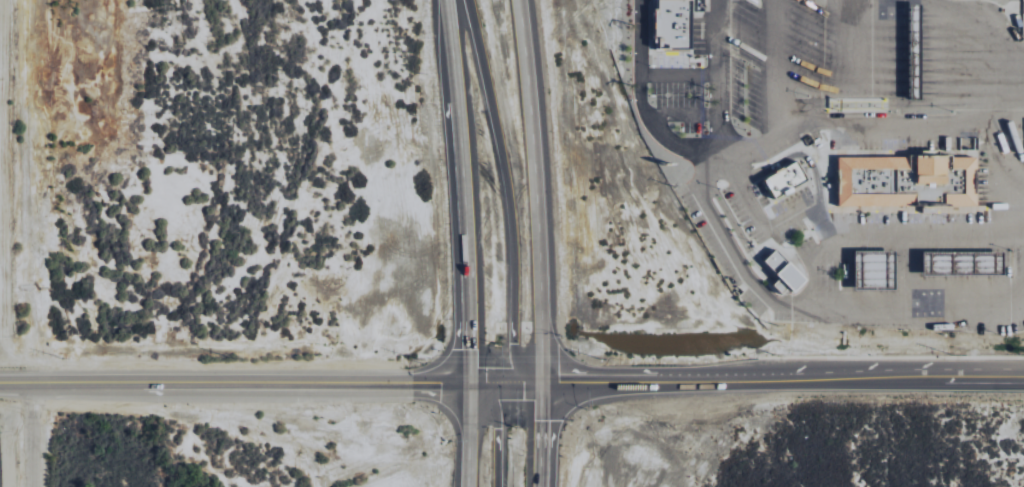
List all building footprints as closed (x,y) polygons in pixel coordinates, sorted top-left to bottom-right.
[(693,0),(658,0),(657,48),(692,49),(693,0)] [(839,155),(838,207),(980,205),(980,152),(839,155)] [(763,179),(775,200),(810,178),(798,158),(763,179)] [(764,261),(778,247),(809,278),(796,292),(790,286),(783,294),(772,285),(781,277),(764,261)] [(855,250),(855,289),(898,289),(896,249),(855,250)] [(924,249),(924,277),(1007,277),(1005,249),(924,249)]
